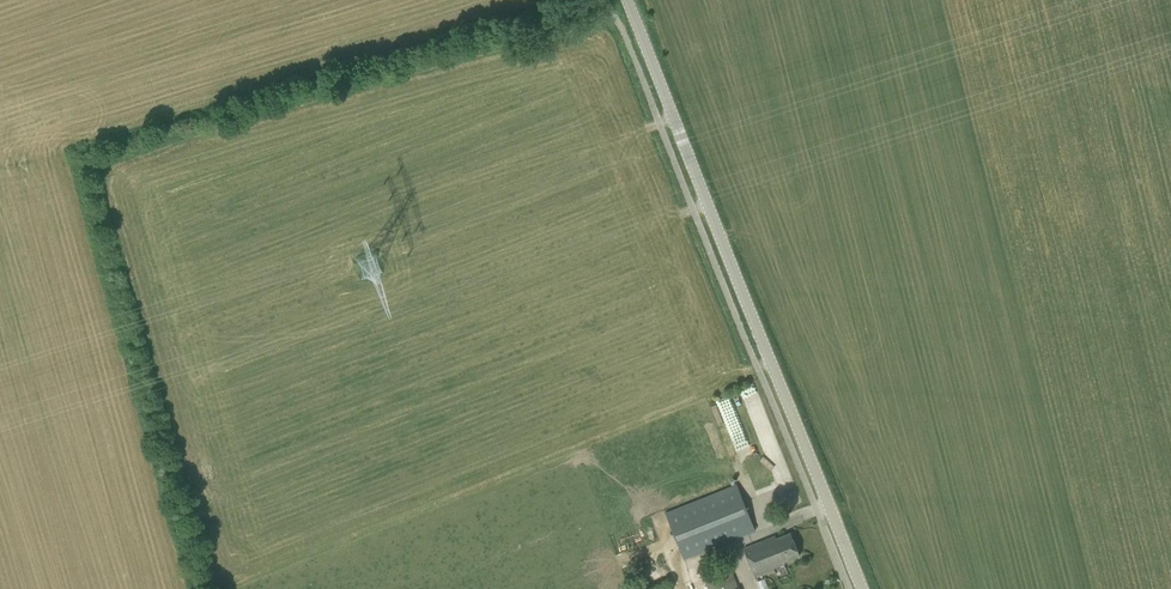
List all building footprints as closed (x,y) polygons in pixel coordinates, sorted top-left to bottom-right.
[(756,531),(737,484),(665,512),(684,560),(756,531)] [(800,556),(790,532),(776,538),(776,536),(744,548),(755,576),(784,564),(784,562),(800,556)] [(733,572),(706,584),(708,588),(739,588),(733,572)]
